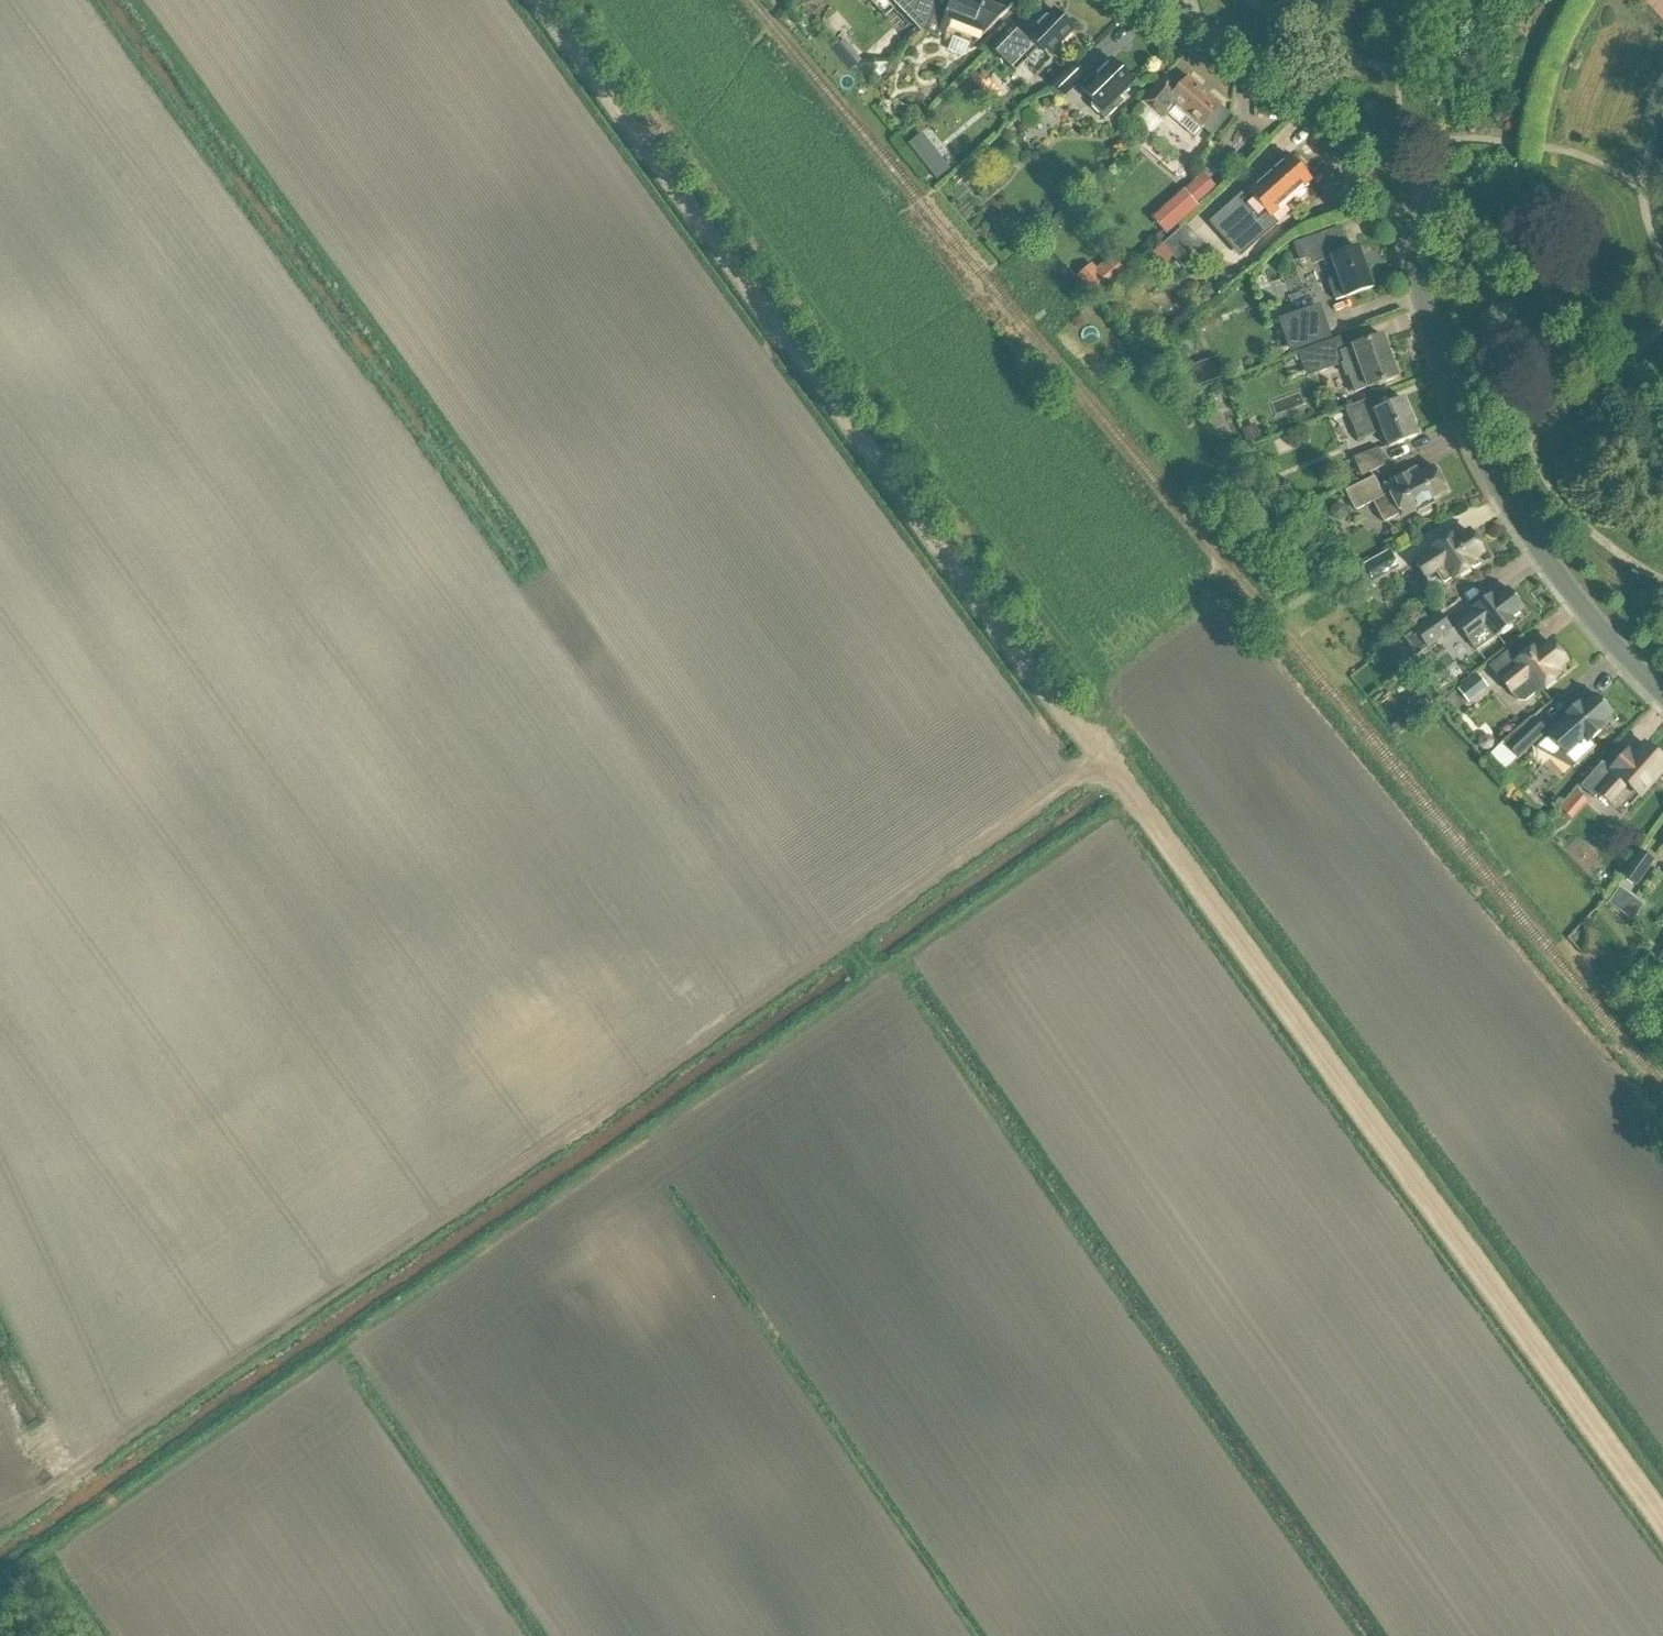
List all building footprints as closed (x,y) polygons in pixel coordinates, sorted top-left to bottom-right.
[(923,34),(935,0),(901,0),(898,8),(921,33),(923,34)] [(1008,14),(990,7),(992,0),(935,0),(923,34),(939,40),(942,31),(978,44),(1008,14)] [(1013,30),(992,52),(1015,75),(1029,61),(1040,49),(1048,57),(1073,30),(1070,28),(1070,24),(1067,22),(1063,21),(1054,12),(1029,38),(1030,40),(1027,43),(1013,30)] [(850,71),(861,61),(844,41),(832,51),(850,71)] [(1118,97),(1132,83),(1110,60),(1080,89),(1092,102),(1089,106),(1103,121),(1122,102),(1118,97)] [(1063,96),(1084,76),(1073,64),(1052,85),(1063,96)] [(1165,77),(1142,105),(1162,121),(1174,106),(1202,129),(1202,128),(1213,137),(1231,116),(1220,107),(1220,106),(1190,80),(1180,92),(1176,88),(1177,87),(1165,77)] [(926,132),(913,143),(940,177),(954,166),(926,132)] [(1308,201),(1308,195),(1305,190),(1311,184),(1307,180),(1307,177),(1303,172),(1300,172),(1290,160),(1249,196),(1249,195),(1221,220),(1244,246),(1272,221),(1271,219),(1292,201),(1296,205),(1302,206),(1308,201)] [(1184,191),(1151,219),(1167,236),(1198,208),(1184,191)] [(1186,273),(1209,252),(1186,227),(1163,247),(1186,273)] [(1330,253),(1338,278),(1328,281),(1336,302),(1345,299),(1346,300),(1373,291),(1358,250),(1348,253),(1340,230),(1294,245),(1300,263),(1330,253)] [(1097,301),(1125,276),(1110,258),(1096,270),(1092,265),(1077,278),(1097,301)] [(1327,338),(1317,313),(1293,322),(1302,348),(1327,338)] [(1368,390),(1398,379),(1384,338),(1354,349),(1349,336),(1339,340),(1348,366),(1342,368),(1345,378),(1348,377),(1354,395),(1368,390)] [(1342,368),(1348,366),(1339,340),(1299,355),(1308,380),(1342,368)] [(1388,449),(1418,437),(1404,401),(1376,412),(1371,400),(1346,410),(1355,432),(1369,427),(1373,435),(1382,432),(1388,449)] [(1379,449),(1354,459),(1360,476),(1386,466),(1379,449)] [(1432,502),(1447,493),(1435,470),(1419,478),(1416,471),(1385,487),(1385,488),(1378,491),(1372,480),(1345,493),(1355,513),(1372,505),(1383,525),(1400,516),(1402,519),(1416,513),(1417,515),(1434,506),(1432,502)] [(1482,554),(1471,535),(1457,543),(1453,538),(1433,550),(1435,553),(1415,566),(1424,580),(1435,572),(1444,586),(1472,568),(1468,562),(1482,554)] [(1389,553),(1364,567),(1374,583),(1399,569),(1389,553)] [(1510,620),(1522,610),(1508,592),(1496,601),(1492,596),(1473,609),(1476,613),(1457,627),(1468,641),(1486,626),(1496,639),(1513,625),(1510,620)] [(1427,649),(1452,631),(1441,616),(1416,634),(1427,649)] [(1551,673),(1564,662),(1550,645),(1539,654),(1535,649),(1516,663),(1508,653),(1488,668),(1510,695),(1516,703),(1524,703),(1538,692),(1556,678),(1551,673)] [(1470,704),(1488,689),(1478,676),(1459,691),(1470,704)] [(1590,743),(1604,729),(1600,725),(1611,714),(1596,697),(1585,707),(1580,702),(1563,719),(1566,721),(1548,738),(1576,768),(1595,749),(1590,743)] [(1533,720),(1506,747),(1518,760),(1545,733),(1533,720)] [(1478,741),(1477,747),(1480,752),(1487,752),(1491,748),(1492,743),(1488,738),(1482,738),(1478,741)] [(1628,752),(1610,771),(1601,763),(1579,787),(1593,799),(1597,795),(1609,806),(1626,786),(1638,797),(1662,769),(1662,763),(1644,746),(1634,757),(1628,752)] [(1574,820),(1588,803),(1575,792),(1561,810),(1574,820)] [(1640,851),(1621,876),(1636,887),(1654,861),(1640,851)] [(1624,885),(1612,902),(1637,919),(1649,902),(1624,885)]
